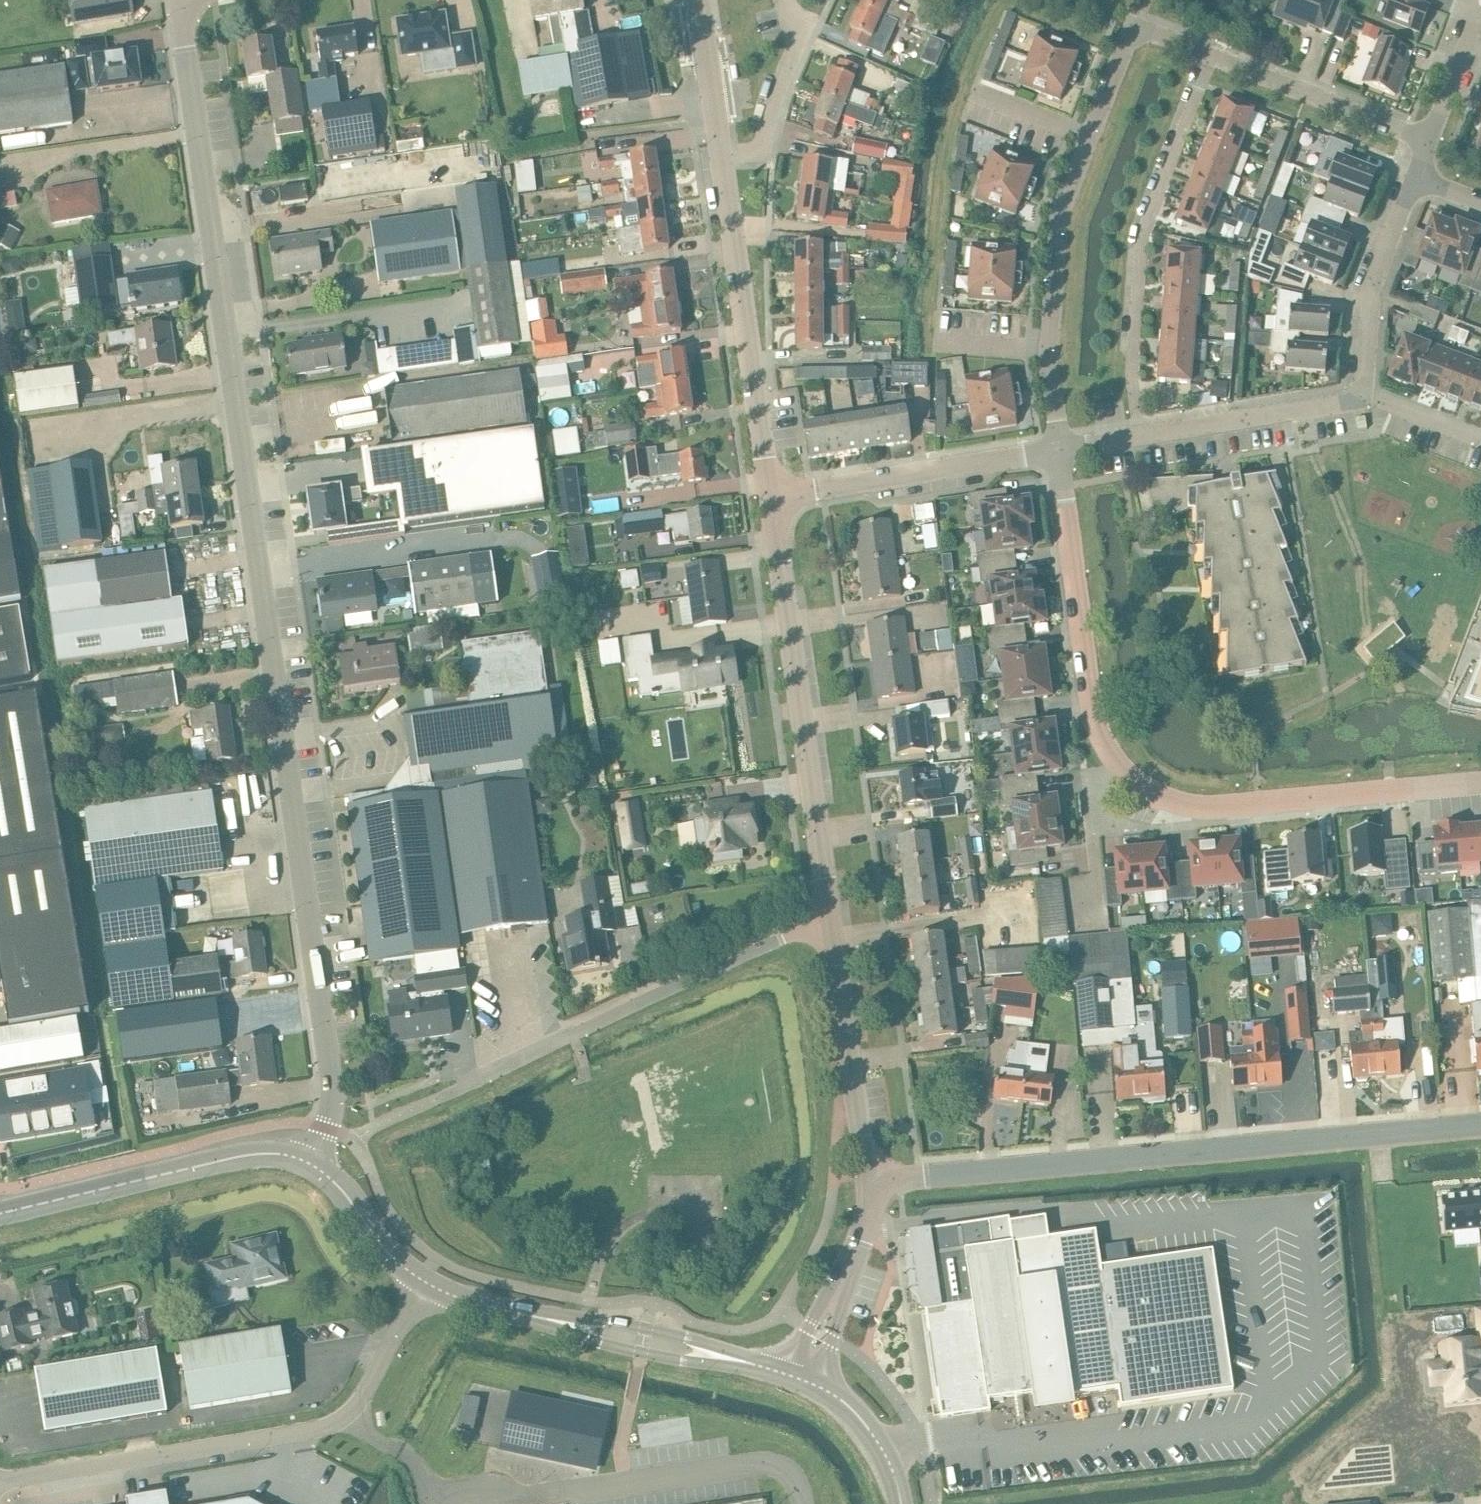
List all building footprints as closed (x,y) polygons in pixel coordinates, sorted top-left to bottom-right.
[(133,15),(131,0),(70,0),(74,25),(133,15)] [(519,64),(525,98),(569,90),(565,56),(555,0),(531,0),(532,7),(535,22),(547,20),(549,20),(554,47),(552,47),(539,49),(541,61),(519,64)] [(569,90),(573,90),(576,110),(650,97),(639,34),(579,45),(574,14),(584,12),(582,0),(555,0),(565,56),(569,90)] [(908,15),(906,14),(908,10),(898,6),(900,0),(864,0),(862,5),(898,22),(912,28),(936,39),(940,29),(929,24),(940,0),(915,0),(908,15)] [(1329,12),(1334,0),(1282,0),(1275,17),(1296,25),(1297,21),(1322,31),(1329,12)] [(1420,32),(1430,8),(1423,5),(1425,0),(1391,0),(1384,18),(1420,32)] [(855,31),(850,42),(866,49),(883,56),(898,22),(862,5),(851,29),(855,31)] [(445,15),(397,22),(403,57),(436,52),(438,60),(456,58),(458,70),(475,67),(471,35),(453,38),(453,40),(449,41),(445,15)] [(1344,41),(1352,19),(1341,15),(1333,37),(1344,41)] [(1000,32),(1009,36),(1014,23),(1005,19),(1000,32)] [(1363,33),(1377,39),(1381,31),(1366,25),(1363,33)] [(308,84),(312,112),(323,111),(330,158),(377,151),(370,103),(341,107),(334,63),(344,62),(343,58),(359,55),(355,28),(317,34),(322,63),(319,64),(322,82),(308,84)] [(1004,49),(1009,36),(1000,32),(995,45),(1004,49)] [(1081,49),(1040,33),(1030,59),(1071,75),(1081,49)] [(931,38),(926,50),(940,56),(945,44),(931,38)] [(1387,41),(1381,39),(1364,84),(1395,96),(1408,65),(1401,62),(1406,48),(1387,41)] [(297,72),(277,75),(272,41),(244,45),(249,80),(267,77),(274,122),(275,122),(277,135),(304,131),(302,118),(304,118),(297,72)] [(990,58),(999,62),(1004,49),(995,45),(990,58)] [(71,64),(75,91),(89,89),(88,83),(97,82),(99,91),(141,85),(136,54),(94,60),(95,62),(85,64),(85,62),(71,64)] [(985,71),(986,72),(994,75),(999,62),(990,58),(985,71)] [(1061,101),(1071,75),(1030,59),(1028,62),(1023,61),(1020,69),(1025,71),(1020,85),(1061,101)] [(833,71),(824,95),(873,113),(877,103),(869,100),(870,96),(853,90),(856,80),(854,79),(858,68),(841,61),(837,72),(833,71)] [(73,124),(65,67),(0,77),(0,135),(73,124)] [(893,91),(916,100),(920,89),(897,80),(893,91)] [(832,138),(836,127),(839,128),(843,116),(868,126),(873,113),(824,95),(816,119),(819,121),(815,132),(832,138)] [(1216,121),(1246,133),(1254,112),(1224,100),(1216,121)] [(1246,133),(1216,121),(1208,141),(1238,153),(1246,133)] [(1275,144),(1284,147),(1289,134),(1280,131),(1275,144)] [(958,151),(967,152),(969,138),(960,137),(958,151)] [(853,154),(885,160),(888,145),(855,138),(853,154)] [(1330,182),(1333,183),(1334,182),(1367,196),(1376,173),(1348,162),(1354,147),(1329,138),(1320,162),(1322,166),(1334,171),(1330,182)] [(1231,173),(1241,177),(1248,157),(1238,153),(1208,141),(1200,161),(1231,173)] [(1388,175),(1396,157),(1366,143),(1358,162),(1388,175)] [(1284,147),(1275,144),(1267,164),(1276,168),(1284,147)] [(985,174),(1026,190),(1036,164),(995,148),(985,174)] [(967,152),(958,151),(956,164),(965,166),(967,152)] [(656,152),(598,160),(600,171),(616,169),(616,168),(622,167),(624,181),(624,184),(659,179),(656,152)] [(830,172),(852,175),(854,164),(832,161),(832,163),(806,159),(802,188),(827,192),(828,192),(830,172)] [(512,163),(517,194),(537,190),(531,160),(512,163)] [(913,181),(915,166),(902,165),(883,161),(880,176),(913,181)] [(1192,181),(1223,193),(1231,173),(1200,161),(1192,181)] [(963,180),(965,166),(956,164),(954,178),(963,180)] [(1259,184),(1268,188),(1276,168),(1267,164),(1259,184)] [(1282,201),(1295,168),(1285,164),(1271,198),(1280,201),(1282,201)] [(985,174),(975,199),(1016,215),(1026,190),(985,174)] [(961,193),(963,180),(954,178),(952,192),(961,193)] [(628,209),(663,204),(659,179),(624,184),(624,181),(602,184),(603,195),(620,193),(619,189),(626,188),(629,194),(626,194),(627,205),(628,209)] [(1184,202),(1215,214),(1223,193),(1192,181),(1184,202)] [(1334,182),(1333,183),(1325,204),(1310,198),(1305,211),(1335,222),(1339,210),(1358,218),(1367,196),(1334,182)] [(48,193),(54,224),(102,215),(96,184),(48,193)] [(1254,197),(1263,201),(1268,188),(1259,184),(1254,197)] [(279,189),(282,205),(309,201),(306,185),(279,189)] [(381,284),(468,272),(467,269),(508,264),(496,187),(454,193),(457,212),(392,222),(372,225),(381,284)] [(835,193),(828,192),(827,192),(802,188),(797,219),(823,222),(823,224),(845,227),(847,215),(832,213),(835,193)] [(1271,198),(1259,230),(1268,234),(1280,201),(1271,198)] [(1176,222),(1207,234),(1215,214),(1184,202),(1176,222)] [(638,216),(640,230),(666,226),(663,204),(628,209),(627,205),(605,208),(607,219),(622,216),(623,218),(638,216)] [(1249,211),(1244,224),(1252,228),(1257,215),(1249,211)] [(1305,211),(1301,223),(1312,228),(1304,248),(1341,263),(1350,240),(1339,236),(1343,225),(1335,222),(1305,211)] [(1402,265),(1416,270),(1419,261),(1441,269),(1457,225),(1456,225),(1442,219),(1441,222),(1433,220),(1425,242),(1412,237),(1402,265)] [(1472,291),(1480,267),(1480,263),(1470,259),(1480,232),(1457,223),(1456,225),(1457,225),(1441,269),(1462,277),(1458,286),(1472,291)] [(1239,238),(1247,241),(1248,239),(1254,241),(1258,231),(1252,228),(1244,224),(1239,238)] [(2,225),(0,228),(0,255),(6,257),(8,251),(12,252),(21,233),(2,225)] [(867,240),(906,243),(908,229),(880,226),(867,225),(867,240)] [(640,230),(643,253),(669,249),(666,226),(640,230)] [(609,233),(610,243),(626,241),(625,231),(609,232),(609,233)] [(333,252),(331,233),(272,242),(277,277),(321,271),(318,254),(333,252)] [(956,257),(957,243),(948,242),(947,256),(956,257)] [(176,270),(130,277),(130,280),(114,282),(109,244),(73,249),(82,316),(119,311),(119,309),(132,307),(132,309),(181,302),(176,270)] [(864,271),(864,256),(849,255),(837,255),(837,257),(822,257),(822,244),(796,244),(797,271),(822,270),(838,270),(849,270),(864,271)] [(970,272),(1014,275),(1016,248),(973,244),(970,272)] [(1279,278),(1287,281),(1305,289),(1310,276),(1332,285),(1341,263),(1304,248),(1295,269),(1284,265),(1279,278)] [(137,249),(118,253),(122,269),(140,265),(137,249)] [(1167,273),(1199,275),(1201,253),(1168,251),(1167,273)] [(946,270),(955,271),(956,257),(947,256),(946,270)] [(0,260),(2,277),(20,274),(17,257),(0,260)] [(559,260),(521,265),(523,281),(561,276),(559,260)] [(1249,261),(1247,280),(1270,285),(1275,271),(1261,266),(1249,261)] [(467,269),(468,272),(476,328),(454,331),(456,341),(377,352),(380,376),(480,362),(479,351),(520,345),(508,264),(467,269)] [(1231,264),(1230,277),(1239,278),(1240,264),(1231,264)] [(1472,291),(1480,294),(1480,267),(1472,291)] [(608,289),(605,270),(567,275),(560,277),(562,296),(570,295),(608,289)] [(822,270),(797,271),(797,297),(822,296),(822,270)] [(838,270),(838,285),(849,285),(849,270),(838,270)] [(945,284),(954,284),(955,271),(946,270),(945,284)] [(968,299),(1012,303),(1014,275),(970,272),(968,299)] [(677,304),(673,273),(614,281),(616,296),(626,294),(638,293),(641,308),(650,306),(650,308),(677,304)] [(1199,275),(1167,273),(1165,294),(1198,297),(1199,275)] [(1238,292),(1239,278),(1230,277),(1229,292),(1238,292)] [(943,298),(953,298),(954,284),(945,284),(943,298)] [(1328,337),(1330,312),(1302,310),(1303,297),(1278,291),(1275,332),(1288,334),(1300,334),(1328,337)] [(1196,319),(1198,297),(1165,294),(1163,316),(1196,319)] [(797,323),(850,322),(850,308),(838,308),(838,309),(822,309),(822,296),(797,297),(797,323)] [(632,339),(681,332),(677,304),(650,308),(653,326),(631,329),(632,339)] [(1414,304),(1410,316),(1436,326),(1440,314),(1414,304)] [(528,307),(530,323),(550,320),(547,305),(528,307)] [(1227,321),(1236,322),(1237,308),(1228,307),(1227,321)] [(608,328),(626,326),(624,311),(607,313),(608,328)] [(1194,340),(1196,319),(1163,316),(1162,338),(1194,340)] [(1235,336),(1236,322),(1227,321),(1226,335),(1235,336)] [(568,356),(565,337),(558,338),(555,322),(531,326),(537,361),(568,356)] [(797,323),(797,349),(823,349),(823,336),(838,336),(838,337),(850,337),(850,322),(797,323)] [(142,371),(156,369),(176,366),(170,326),(109,335),(111,348),(138,344),(142,371)] [(1448,339),(1456,342),(1461,331),(1453,327),(1448,339)] [(1465,345),(1469,334),(1461,331),(1456,342),(1465,345)] [(1272,332),(1270,354),(1287,356),(1285,371),(1325,374),(1327,349),(1299,347),(1300,334),(1288,334),(1275,332),(1272,332)] [(292,377),(307,375),(347,369),(342,335),(305,341),(306,345),(288,347),(292,377)] [(1206,362),(1207,341),(1194,340),(1162,338),(1160,360),(1193,362),(1193,361),(1206,362)] [(1405,339),(1390,379),(1413,388),(1414,384),(1427,347),(1405,339)] [(37,341),(23,342),(25,356),(38,354),(37,341)] [(1414,384),(1438,393),(1453,353),(1428,344),(1427,347),(1414,384)] [(891,348),(861,349),(861,361),(891,360),(891,348)] [(1224,364),(1233,365),(1234,351),(1225,350),(1224,364)] [(656,387),(688,383),(684,352),(636,359),(638,373),(640,389),(656,387)] [(1462,402),(1476,362),(1453,353),(1438,393),(1462,402)] [(543,361),(546,378),(586,372),(583,355),(543,361)] [(1204,385),(1205,366),(1192,365),(1193,362),(1160,360),(1158,381),(1204,385)] [(1462,402),(1480,409),(1480,364),(1476,362),(1462,402)] [(361,366),(363,378),(376,377),(374,364),(361,366)] [(1222,378),(1232,379),(1233,365),(1224,364),(1222,378)] [(927,365),(914,366),(915,387),(928,386),(927,365)] [(822,369),(823,380),(849,380),(849,368),(822,369)] [(849,368),(849,380),(873,379),(873,368),(849,368)] [(899,379),(899,368),(873,368),(873,379),(899,379)] [(797,369),(797,380),(823,380),(822,369),(797,369)] [(74,370),(15,378),(21,417),(80,408),(74,370)] [(965,378),(970,405),(1013,398),(1008,371),(965,378)] [(393,443),(413,440),(526,424),(520,373),(386,391),(393,443)] [(1226,400),(1228,383),(1212,381),(1210,397),(1226,400)] [(937,382),(937,396),(946,396),(946,382),(937,382)] [(656,387),(658,407),(642,409),(644,419),(693,413),(688,383),(656,387)] [(937,396),(937,410),(946,410),(946,396),(937,396)] [(1013,398),(970,405),(974,432),(1017,425),(1013,398)] [(905,409),(879,413),(884,447),(910,442),(905,409)] [(946,410),(937,410),(937,424),(946,424),(946,410)] [(855,417),(861,450),(884,447),(879,413),(855,417)] [(855,417),(829,421),(835,455),(861,450),(855,417)] [(829,421),(804,425),(809,459),(835,455),(829,421)] [(936,422),(925,422),(925,433),(936,433),(936,422)] [(593,434),(595,449),(608,447),(608,445),(637,440),(634,423),(604,427),(605,432),(593,434)] [(937,438),(946,438),(946,424),(937,424),(937,438)] [(557,458),(581,455),(578,429),(553,433),(557,458)] [(346,529),(346,530),(348,542),(405,534),(404,528),(545,509),(535,431),(365,454),(371,497),(400,493),(403,521),(346,529)] [(683,474),(684,486),(707,482),(702,453),(657,460),(656,450),(628,454),(632,482),(683,474)] [(624,457),(606,460),(608,476),(626,474),(624,457)] [(40,552),(62,549),(103,544),(93,464),(52,469),(29,472),(40,552)] [(139,503),(199,495),(195,465),(163,470),(165,485),(154,486),(154,490),(138,492),(139,503)] [(574,472),(554,474),(559,518),(579,515),(574,472)] [(0,475),(0,539),(12,537),(2,475),(0,475)] [(1205,564),(1212,563),(1211,602),(1212,602),(1213,600),(1219,599),(1219,638),(1220,638),(1220,636),(1227,635),(1226,681),(1228,681),(1228,680),(1262,673),(1262,672),(1270,670),(1270,672),(1305,665),(1305,667),(1307,666),(1290,623),(1297,622),(1297,624),(1298,623),(1284,587),(1291,586),(1292,587),(1293,587),(1279,550),(1286,550),(1286,551),(1287,551),(1273,514),(1280,513),(1281,515),(1282,514),(1269,478),(1276,477),(1276,475),(1240,481),(1240,478),(1231,479),(1231,482),(1214,486),(1212,479),(1214,478),(1214,477),(1144,481),(1144,483),(1148,482),(1157,525),(1153,527),(1153,528),(1190,510),(1196,510),(1196,530),(1197,530),(1197,528),(1204,527),(1204,566),(1205,566),(1205,564)] [(119,489),(122,506),(138,504),(135,487),(119,489)] [(343,505),(362,502),(361,489),(341,492),(341,489),(309,493),(312,512),(308,512),(311,532),(314,531),(315,534),(346,530),(346,529),(343,505)] [(984,531),(1027,526),(1032,525),(1029,501),(1000,505),(999,491),(969,495),(971,510),(981,509),(984,531)] [(170,516),(171,529),(204,525),(199,495),(139,503),(141,515),(156,513),(157,518),(170,516)] [(119,507),(122,523),(139,520),(137,505),(119,507)] [(673,530),(675,545),(689,544),(715,540),(710,510),(674,516),(671,517),(664,518),(666,530),(673,530)] [(662,512),(623,517),(626,536),(664,531),(662,512)] [(854,527),(859,564),(896,559),(890,522),(854,527)] [(585,526),(567,528),(572,568),(590,566),(585,526)] [(1007,552),(1030,549),(1027,526),(984,531),(987,554),(977,555),(979,569),(1008,565),(1007,552)] [(0,539),(0,603),(22,599),(12,537),(0,539)] [(56,666),(189,648),(183,601),(172,602),(166,554),(165,543),(102,552),(104,562),(43,571),(56,666)] [(919,545),(906,547),(908,557),(910,556),(910,557),(921,555),(919,545)] [(429,624),(480,617),(478,606),(498,603),(492,555),(474,558),(413,566),(419,613),(427,612),(429,624)] [(527,561),(536,609),(566,602),(557,555),(527,561)] [(865,601),(884,598),(901,596),(896,559),(859,564),(865,601)] [(689,597),(722,592),(718,562),(685,566),(689,597)] [(659,565),(641,567),(644,585),(662,583),(659,565)] [(990,583),(993,604),(1040,598),(1038,583),(1035,583),(1034,575),(1010,579),(1008,565),(979,569),(980,584),(990,583)] [(637,571),(620,574),(623,590),(640,588),(637,571)] [(343,616),(377,611),(372,572),(321,579),(323,595),(321,596),(322,600),(324,600),(327,618),(329,634),(345,632),(343,616)] [(689,597),(693,628),(726,623),(722,592),(689,597)] [(908,605),(920,604),(921,621),(948,620),(947,601),(928,602),(928,592),(908,593),(908,605)] [(1445,682),(1457,687),(1447,714),(1449,714),(1449,713),(1476,718),(1476,719),(1480,720),(1480,592),(1445,682)] [(1042,598),(1040,598),(993,604),(996,629),(987,630),(988,644),(1018,639),(1017,626),(1045,622),(1042,598)] [(32,680),(20,609),(0,612),(0,685),(32,680)] [(665,616),(651,618),(653,631),(667,629),(665,616)] [(873,662),(908,657),(903,620),(868,625),(873,662)] [(436,626),(408,630),(412,655),(439,651),(436,626)] [(938,652),(954,650),(951,630),(935,632),(935,633),(920,634),(922,650),(937,649),(938,652)] [(436,712),(549,698),(540,637),(459,648),(465,687),(433,691),(436,712)] [(1003,679),(1050,673),(1048,657),(1045,657),(1044,650),(1020,653),(1018,639),(988,644),(990,659),(1000,658),(1003,679)] [(1452,641),(1448,653),(1456,655),(1459,644),(1452,641)] [(1387,653),(1378,643),(1367,652),(1376,663),(1387,653)] [(346,695),(365,692),(401,687),(395,649),(369,653),(368,644),(353,646),(355,655),(340,657),(346,695)] [(678,653),(650,657),(654,681),(682,677),(684,691),(736,683),(730,649),(716,651),(715,651),(715,646),(691,650),(692,655),(679,657),(678,653)] [(965,648),(956,649),(958,661),(967,660),(965,648)] [(936,661),(942,672),(956,665),(950,653),(936,661)] [(878,699),(898,696),(913,694),(908,657),(873,662),(878,699)] [(998,718),(1028,714),(1027,700),(1050,697),(1049,689),(1052,689),(1050,673),(1003,679),(1006,703),(996,704),(997,708),(998,718)] [(105,709),(118,707),(119,715),(179,707),(175,675),(114,684),(75,689),(76,703),(104,700),(105,709)] [(66,864),(38,696),(0,702),(0,875),(66,864)] [(561,696),(549,698),(436,712),(405,716),(412,762),(390,791),(348,797),(371,963),(415,957),(457,951),(459,951),(457,935),(460,935),(443,795),(416,799),(415,788),(525,774),(525,772),(523,760),(556,756),(552,726),(565,724),(561,696)] [(954,702),(947,703),(949,716),(956,715),(954,702)] [(899,756),(919,753),(926,753),(923,733),(950,730),(947,703),(919,706),(920,719),(895,722),(899,756)] [(205,730),(210,762),(236,758),(229,708),(191,714),(193,731),(205,730)] [(1010,732),(1013,754),(1060,747),(1058,731),(1055,731),(1054,724),(1030,727),(1028,714),(998,718),(1000,734),(1010,732)] [(966,715),(954,716),(955,729),(968,727),(966,715)] [(983,720),(971,722),(974,742),(986,740),(983,720)] [(124,726),(93,730),(93,732),(95,744),(95,745),(126,741),(124,726)] [(1060,747),(1013,754),(1016,777),(1000,779),(1002,793),(1030,789),(1029,776),(1060,771),(1059,763),(1063,763),(1060,747)] [(568,778),(562,779),(564,793),(570,792),(597,788),(594,769),(568,772),(568,778)] [(932,802),(934,818),(958,815),(956,800),(941,802),(937,773),(924,775),(923,773),(901,776),(905,806),(932,802)] [(525,774),(415,788),(416,799),(443,795),(460,935),(548,922),(545,903),(527,784),(525,774)] [(223,871),(212,792),(210,792),(209,785),(184,789),(183,782),(141,788),(141,790),(85,798),(87,810),(85,810),(113,1012),(174,1003),(164,933),(176,932),(169,879),(223,871)] [(1012,808),(1014,829),(1062,822),(1060,806),(1057,807),(1056,799),(1032,802),(1030,789),(1002,793),(1004,809),(1012,808)] [(551,800),(536,802),(537,815),(552,814),(551,800)] [(620,840),(643,836),(637,802),(615,805),(620,840)] [(737,806),(728,807),(728,803),(712,805),(713,815),(705,816),(706,821),(696,822),(700,849),(710,848),(711,856),(714,855),(715,863),(741,859),(740,851),(747,851),(745,843),(757,841),(753,809),(738,811),(737,806)] [(1065,838),(1062,822),(1014,829),(1017,851),(1010,852),(1011,867),(1038,863),(1037,850),(1062,847),(1061,839),(1065,838)] [(1461,872),(1460,866),(1457,830),(1457,827),(1440,828),(1440,832),(1434,833),(1435,844),(1437,874),(1461,872)] [(962,856),(985,853),(982,829),(958,832),(962,856)] [(1382,829),(1349,832),(1353,876),(1384,874),(1386,892),(1410,890),(1406,841),(1383,843),(1382,829)] [(1457,830),(1460,866),(1480,864),(1478,829),(1457,830)] [(1289,851),(1264,854),(1267,891),(1294,888),(1293,883),(1331,879),(1329,862),(1321,862),(1319,833),(1288,836),(1289,851)] [(898,839),(902,865),(933,860),(929,835),(898,839)] [(1119,835),(1102,837),(1103,851),(1120,849),(1119,835)] [(1230,842),(1230,839),(1214,841),(1218,887),(1241,885),(1242,895),(1257,894),(1254,864),(1241,866),(1238,842),(1230,842)] [(1182,901),(1197,899),(1196,889),(1218,887),(1214,841),(1198,842),(1198,845),(1190,846),(1192,870),(1179,871),(1182,901)] [(1435,844),(1419,845),(1422,876),(1437,874),(1435,844)] [(1156,849),(1156,846),(1139,848),(1144,894),(1166,892),(1167,902),(1182,901),(1179,871),(1166,873),(1164,849),(1156,849)] [(1107,907),(1122,906),(1121,896),(1144,894),(1139,848),(1123,849),(1123,852),(1116,853),(1118,877),(1104,878),(1107,907)] [(964,874),(988,870),(985,853),(962,856),(964,874)] [(905,890),(936,886),(933,860),(902,865),(905,890)] [(91,1013),(66,864),(0,875),(0,988),(3,987),(9,1027),(91,1013)] [(1039,869),(1032,870),(1033,878),(1040,877),(1039,869)] [(563,938),(566,951),(569,971),(608,964),(603,933),(616,930),(613,910),(607,879),(578,885),(584,918),(567,921),(570,937),(563,938)] [(1035,882),(1037,894),(1062,891),(1060,879),(1035,882)] [(966,888),(969,907),(980,905),(976,880),(965,881),(966,883),(950,885),(951,891),(966,888)] [(649,882),(627,886),(629,898),(651,895),(649,882)] [(905,890),(909,915),(940,911),(936,886),(905,890)] [(1414,890),(1415,903),(1432,902),(1432,889),(1414,890)] [(1037,894),(1038,906),(1064,903),(1062,891),(1037,894)] [(1468,902),(1474,901),(1473,891),(1462,892),(1463,902),(1468,902)] [(1428,916),(1434,984),(1463,981),(1468,980),(1471,1004),(1471,1005),(1477,1067),(1480,1067),(1480,901),(1474,901),(1468,902),(1469,912),(1428,916)] [(1065,914),(1064,903),(1038,906),(1040,918),(1065,914)] [(1040,918),(1042,930),(1067,926),(1065,914),(1040,918)] [(1391,916),(1371,918),(1373,938),(1393,937),(1391,916)] [(1250,962),(1301,957),(1298,919),(1246,923),(1250,962)] [(1048,941),(1060,939),(1068,938),(1067,926),(1042,930),(1043,942),(1048,941)] [(1116,980),(1128,979),(1131,979),(1126,933),(1111,935),(1116,980)] [(237,963),(227,964),(229,979),(267,974),(262,935),(234,939),(237,963)] [(916,964),(947,959),(943,935),(912,939),(916,964)] [(1097,936),(1102,981),(1116,980),(1111,935),(1097,936)] [(1084,937),(1088,983),(1102,981),(1097,936),(1084,937)] [(1084,937),(1070,938),(1071,958),(1073,984),(1077,984),(1088,983),(1084,937)] [(964,941),(967,956),(979,954),(977,939),(964,941)] [(1060,939),(1048,941),(1050,958),(1061,957),(1060,939)] [(1038,948),(1024,949),(1026,974),(1040,973),(1038,948)] [(1026,974),(1024,949),(1010,950),(1012,975),(1026,974)] [(1010,950),(996,951),(998,976),(1012,975),(1010,950)] [(445,990),(450,990),(467,987),(464,971),(460,972),(457,951),(415,957),(416,966),(417,976),(416,976),(419,994),(422,994),(423,1002),(391,1006),(396,1043),(451,1035),(445,990)] [(998,976),(996,951),(983,952),(987,977),(998,976)] [(967,956),(970,974),(981,972),(979,954),(967,956)] [(176,1002),(178,1001),(222,995),(216,957),(170,964),(176,1002)] [(1394,958),(1376,960),(1379,1002),(1398,1000),(1394,958)] [(916,964),(919,990),(950,986),(950,985),(967,983),(965,969),(948,971),(947,959),(916,964)] [(1188,974),(1163,975),(1164,990),(1189,989),(1188,974)] [(1034,1020),(1039,979),(995,980),(992,1006),(1006,1008),(1006,1017),(1034,1020)] [(1088,983),(1077,984),(1081,1031),(1083,1031),(1084,1046),(1097,1044),(1096,1030),(1110,1028),(1111,1045),(1113,1045),(1113,1047),(1116,1080),(1118,1100),(1143,1098),(1136,1026),(1133,1026),(1131,1010),(1128,979),(1116,980),(1102,981),(1088,983)] [(1332,990),(1334,1015),(1360,1013),(1363,1048),(1350,1049),(1353,1078),(1379,1076),(1375,1021),(1371,1022),(1368,981),(1347,983),(1347,989),(1332,990)] [(923,1015),(954,1011),(950,986),(919,990),(923,1015)] [(972,991),(974,1008),(986,1006),(992,1005),(993,988),(972,991)] [(1192,1037),(1189,989),(1164,990),(1167,1038),(1192,1037)] [(1310,1040),(1306,992),(1286,994),(1290,1042),(1310,1040)] [(210,1004),(116,1017),(122,1055),(215,1042),(210,1004)] [(977,1024),(988,1023),(986,1006),(974,1008),(977,1024)] [(923,1015),(926,1040),(957,1036),(954,1011),(923,1015)] [(50,1065),(63,1063),(85,1059),(84,1050),(80,1031),(78,1019),(0,1032),(0,1073),(50,1065)] [(1382,1021),(1375,1021),(1379,1076),(1401,1074),(1398,1045),(1384,1046),(1382,1021)] [(1162,1055),(1157,1055),(1154,1024),(1136,1026),(1143,1098),(1148,1097),(1148,1104),(1165,1102),(1165,1096),(1166,1096),(1162,1055)] [(1221,1026),(1196,1029),(1200,1063),(1225,1061),(1221,1026)] [(1234,1089),(1260,1087),(1257,1055),(1255,1031),(1242,1032),(1244,1058),(1231,1059),(1234,1089)] [(988,1033),(966,1036),(968,1050),(990,1046),(988,1033)] [(1314,1035),(1316,1052),(1334,1050),(1333,1033),(1314,1035)] [(275,1083),(269,1039),(240,1042),(243,1072),(227,1074),(227,1073),(154,1082),(158,1115),(231,1105),(229,1088),(244,1086),(245,1087),(275,1083)] [(1016,1053),(1009,1052),(1007,1073),(998,1072),(995,1100),(1025,1103),(1027,1075),(1029,1045),(1017,1044),(1016,1053)] [(1025,1103),(1050,1106),(1053,1078),(1046,1078),(1050,1047),(1029,1045),(1027,1075),(1025,1103)] [(1278,1053),(1257,1055),(1260,1087),(1281,1085),(1280,1065),(1279,1055),(1278,1053)] [(96,1128),(93,1108),(92,1107),(109,1104),(107,1089),(104,1090),(99,1062),(78,1066),(79,1072),(6,1084),(0,1085),(0,1144),(96,1128)] [(1080,1069),(1069,1069),(1069,1081),(1081,1080),(1080,1069)] [(1440,1198),(1443,1235),(1480,1232),(1480,1195),(1440,1198)] [(926,1233),(911,1235),(922,1309),(926,1308),(927,1315),(942,1417),(990,1410),(989,1401),(1014,1397),(1022,1396),(1033,1395),(1034,1403),(1073,1396),(1120,1389),(1122,1407),(1234,1391),(1213,1250),(1129,1263),(1102,1267),(1099,1247),(1096,1232),(1049,1238),(1013,1244),(1012,1241),(1011,1241),(1010,1233),(1011,1233),(1010,1223),(1009,1218),(925,1231),(926,1233)] [(210,1268),(215,1291),(244,1284),(245,1287),(284,1277),(274,1239),(235,1248),(237,1254),(239,1254),(241,1261),(210,1268)] [(5,1352),(31,1346),(30,1341),(47,1337),(48,1342),(78,1334),(74,1318),(78,1316),(80,1312),(78,1304),(75,1301),(70,1302),(66,1285),(36,1293),(42,1315),(24,1319),(23,1313),(0,1318),(0,1331),(5,1352)] [(137,1315),(142,1347),(162,1343),(156,1312),(137,1315)] [(281,1331),(181,1348),(191,1409),(292,1392),(281,1331)] [(1434,1366),(1436,1391),(1450,1390),(1452,1408),(1480,1406),(1480,1345),(1447,1347),(1448,1365),(1434,1366)] [(36,1372),(46,1433),(167,1413),(157,1352),(36,1372)] [(20,1358),(6,1362),(8,1373),(23,1370),(20,1358)] [(1307,1385),(1301,1391),(1314,1406),(1320,1400),(1307,1385)] [(465,1396),(458,1428),(473,1431),(480,1399),(465,1396)] [(596,1469),(607,1417),(513,1397),(502,1448),(579,1465),(578,1466),(580,1467),(580,1466),(588,1467),(588,1468),(590,1469),(590,1467),(596,1469)] [(167,1494),(127,1501),(127,1503),(169,1503),(167,1494)]
